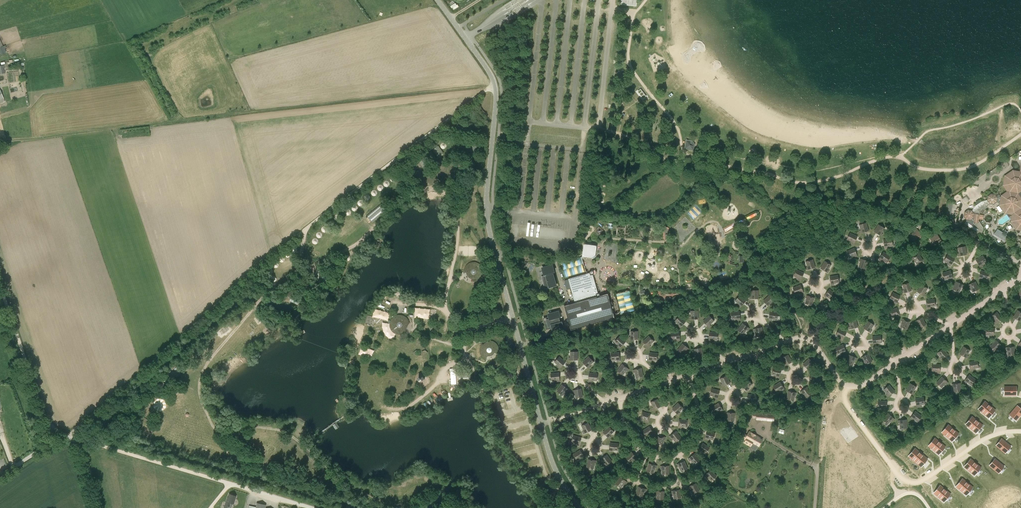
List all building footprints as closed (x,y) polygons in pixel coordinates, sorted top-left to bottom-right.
[(623,109),(622,118),(631,118),(632,110),(623,109)] [(686,140),(684,149),(693,151),(695,145),(692,141),(690,141),(686,140)] [(1017,228),(1020,229),(1020,172),(1013,170),(1009,173),(1007,174),(1005,176),(1003,185),(1007,191),(1003,194),(1002,196),(1001,197),(1000,197),(998,198),(995,194),(991,194),(987,196),(987,200),(981,201),(981,202),(975,206),(972,210),(968,210),(966,211),(964,212),(964,216),(966,220),(970,220),(973,222),(976,222),(974,224),(972,226),(965,221),(963,224),(981,236),(983,227),(978,221),(979,219),(983,220),(983,215),(980,214),(980,212),(986,208),(989,204),(993,204),(997,202),(1001,205),(1006,212),(1014,213),(1012,221),(1017,228)] [(371,222),(384,213),(379,207),(367,215),(371,222)] [(860,233),(868,231),(866,223),(859,225),(861,230),(860,231),(860,233)] [(881,233),(884,228),(878,225),(874,232),(881,236),(882,234),(881,233)] [(915,241),(922,237),(917,229),(914,231),(915,232),(911,235),(915,241)] [(997,231),(995,234),(1001,239),(1004,241),(1007,236),(1005,235),(1006,233),(1004,231),(1003,234),(997,230),(997,231)] [(854,244),(857,237),(850,233),(847,239),(852,242),(851,243),(854,244)] [(936,234),(934,235),(934,236),(930,239),(934,245),(941,241),(936,234)] [(887,246),(892,245),(891,239),(883,240),(885,248),(887,248),(887,246)] [(583,249),(582,257),(591,258),(595,255),(597,246),(584,244),(583,249)] [(958,256),(966,255),(965,246),(958,248),(959,253),(958,254),(958,256)] [(855,257),(857,256),(854,248),(846,251),(849,258),(854,256),(855,257)] [(886,262),(890,257),(883,252),(879,259),(881,260),(882,259),(886,262)] [(917,264),(922,260),(918,253),(911,258),(913,260),(914,259),(917,264)] [(950,266),(954,259),(947,255),(944,260),(949,263),(948,265),(950,266)] [(981,265),(986,262),(983,256),(976,260),(980,267),(982,266),(981,265)] [(585,268),(582,257),(561,262),(566,279),(568,279),(587,274),(585,268)] [(865,269),(868,261),(860,259),(859,261),(860,261),(859,267),(865,269)] [(807,270),(815,267),(812,260),(806,261),(807,267),(806,267),(807,270)] [(828,270),(831,265),(825,261),(820,268),(827,273),(829,270),(828,270)] [(478,278),(479,278),(479,277),(480,276),(480,275),(480,274),(480,273),(480,272),(480,271),(479,272),(478,271),(478,270),(478,269),(477,268),(476,268),(475,267),(475,266),(474,265),(473,265),(472,265),(471,265),(470,265),(469,266),(468,266),(467,267),(466,268),(465,269),(465,270),(464,271),(464,272),(468,273),(468,274),(469,276),(471,277),(472,277),(471,281),(472,281),(473,281),(475,280),(476,280),(477,279),(478,278)] [(552,267),(543,270),(544,274),(546,274),(547,277),(544,278),(547,286),(555,284),(552,272),(553,272),(552,267)] [(800,280),(804,273),(796,270),(793,276),(798,278),(798,279),(800,280)] [(586,326),(615,318),(608,294),(600,296),(593,271),(589,272),(590,273),(587,274),(568,279),(575,303),(564,306),(571,330),(586,326)] [(950,279),(953,278),(950,271),(942,273),(944,280),(950,278),(950,279)] [(987,280),(989,273),(981,271),(978,278),(981,279),(981,278),(987,280)] [(833,283),(839,282),(838,275),(830,277),(831,285),(833,284),(833,283)] [(962,287),(963,285),(956,282),(953,289),(959,292),(961,287),(962,287)] [(972,292),(978,289),(975,282),(968,285),(969,287),(970,287),(972,292)] [(903,293),(911,291),(909,283),(902,285),(904,290),(903,290),(903,293)] [(801,293),(803,292),(800,285),(793,288),(795,294),(800,292),(801,293)] [(924,293),(927,289),(922,285),(917,292),(924,296),(925,294),(924,293)] [(831,300),(836,294),(829,289),(824,296),(826,297),(827,296),(831,300)] [(630,290),(615,294),(620,313),(635,310),(630,290)] [(749,299),(758,299),(757,290),(751,290),(751,296),(749,296),(749,299)] [(896,303),(900,296),(893,293),(890,299),(895,301),(894,302),(896,303)] [(768,306),(774,300),(769,295),(763,301),(768,306)] [(811,306),(814,298),(806,295),(806,298),(807,298),(805,303),(811,306)] [(740,307),(745,301),(739,296),(735,301),(739,304),(738,305),(740,307)] [(930,307),(935,306),(934,299),(926,300),(927,308),(930,308),(930,307)] [(374,308),(372,316),(386,320),(389,313),(374,308)] [(897,316),(899,316),(896,308),(889,311),(891,317),(896,315),(897,316)] [(689,319),(697,319),(697,311),(691,311),(691,317),(689,317),(689,319)] [(737,320),(740,320),(739,312),(731,313),(731,319),(737,319),(737,320)] [(777,319),(778,313),(769,312),(769,320),(771,320),(771,319),(777,319)] [(995,324),(1002,318),(996,312),(991,317),(995,321),(994,322),(995,324)] [(550,317),(546,318),(549,329),(553,328),(553,329),(562,326),(558,313),(549,316),(550,317)] [(407,326),(409,323),(408,321),(407,319),(405,317),(403,316),(400,315),(398,315),(396,316),(394,317),(392,319),(391,321),(390,324),(390,327),(391,330),(393,332),(396,333),(398,334),(401,334),(403,333),(405,332),(406,329),(407,326)] [(680,327),(685,321),(679,316),(675,321),(679,325),(678,326),(680,327)] [(709,325),(713,321),(709,316),(703,321),(708,327),(710,326),(709,325)] [(920,328),(926,325),(922,318),(915,321),(916,324),(917,323),(920,328)] [(849,329),(857,327),(855,319),(849,321),(850,326),(849,327),(849,329)] [(907,329),(910,321),(902,319),(901,321),(903,321),(900,327),(907,329)] [(870,330),(873,325),(868,321),(863,328),(870,332),(871,330),(870,330)] [(747,330),(749,328),(742,323),(737,330),(743,334),(746,329),(747,330)] [(756,337),(763,335),(761,327),(753,329),(754,332),(755,331),(756,337)] [(994,337),(994,328),(986,328),(985,335),(991,335),(991,336),(994,337)] [(842,340),(846,333),(839,329),(836,335),(841,338),(840,339),(842,340)] [(629,340),(637,339),(637,331),(630,331),(630,337),(629,337),(629,340)] [(677,340),(680,340),(679,332),(671,333),(671,340),(677,339),(677,340)] [(717,340),(717,333),(709,332),(708,340),(711,341),(711,339),(717,340)] [(649,345),(653,341),(649,336),(643,342),(648,348),(650,346),(649,345)] [(876,343),(881,343),(880,336),(872,337),(873,345),(876,345),(876,343)] [(619,348),(625,342),(619,337),(614,342),(619,345),(618,346),(619,348)] [(1000,348),(1002,346),(996,340),(990,346),(995,351),(999,347),(1000,348)] [(494,352),(498,354),(498,353),(498,352),(499,351),(499,350),(498,349),(498,348),(498,347),(497,346),(497,345),(496,344),(496,343),(495,343),(494,342),(493,341),(492,341),(491,341),(490,341),(490,342),(489,342),(488,342),(487,343),(486,343),(485,344),(484,344),(484,345),(483,345),(483,346),(482,344),(481,345),(481,346),(480,347),(480,348),(480,349),(480,350),(480,351),(480,352),(480,353),(481,354),(481,355),(482,356),(483,357),(484,358),(485,359),(486,359),(488,355),(489,355),(491,355),(493,353),(494,352)] [(687,351),(689,349),(682,344),(677,350),(683,354),(686,350),(687,351)] [(843,353),(845,352),(843,345),(835,348),(837,354),(843,352),(843,353)] [(360,352),(368,355),(370,350),(362,347),(360,352)] [(967,355),(969,350),(964,347),(959,354),(966,358),(968,356),(967,355)] [(1008,355),(1014,355),(1014,347),(1006,347),(1006,350),(1007,350),(1008,355)] [(696,357),(702,356),(701,348),(693,349),(693,352),(695,352),(696,357)] [(942,360),(948,355),(943,349),(937,353),(941,357),(940,358),(942,360)] [(569,360),(577,360),(577,352),(570,352),(570,358),(569,358),(569,360)] [(617,361),(619,361),(619,353),(610,353),(611,360),(617,360),(617,361)] [(656,360),(657,354),(649,353),(648,361),(651,361),(651,360),(656,360)] [(866,364),(872,361),(868,354),(861,358),(862,360),(863,359),(866,364)] [(784,366),(791,362),(788,355),(781,358),(784,363),(783,363),(784,366)] [(856,360),(857,358),(849,355),(846,363),(852,365),(854,360),(856,360)] [(559,368),(565,362),(559,357),(554,362),(558,366),(558,367),(559,368)] [(589,366),(593,362),(588,357),(582,362),(588,368),(590,367),(589,366)] [(809,368),(813,364),(809,359),(803,364),(808,370),(810,369),(809,368)] [(973,369),(978,368),(977,361),(969,362),(970,370),(973,370),(973,369)] [(627,371),(628,369),(622,364),(617,371),(622,375),(626,370),(627,371)] [(940,373),(940,365),(932,365),(932,372),(937,372),(937,373),(940,373)] [(636,378),(642,376),(641,368),(633,370),(633,372),(635,372),(636,378)] [(779,378),(781,370),(773,368),(771,374),(777,376),(776,377),(779,378)] [(557,381),(559,381),(558,373),(550,374),(551,381),(557,380),(557,381)] [(596,381),(597,374),(589,373),(588,381),(591,382),(591,380),(596,381)] [(817,383),(818,376),(810,375),(809,383),(811,384),(811,382),(817,383)] [(971,385),(975,380),(969,375),(964,381),(966,383),(967,382),(971,385)] [(722,387),(729,383),(726,376),(720,379),(722,384),(721,384),(722,387)] [(946,384),(948,383),(942,377),(936,383),(941,388),(945,383),(946,384)] [(747,388),(751,384),(747,379),(741,385),(746,391),(748,389),(747,388)] [(782,390),(784,389),(780,382),(773,386),(776,392),(781,389),(782,390)] [(913,392),(916,387),(910,383),(906,391),(913,395),(914,392),(913,392)] [(954,392),(961,391),(960,383),(952,384),(952,386),(953,386),(954,392)] [(567,392),(568,390),(562,385),(557,391),(562,395),(566,391),(567,392)] [(888,397),(894,392),(889,385),(884,390),(887,394),(886,395),(888,397)] [(806,398),(811,394),(806,387),(800,392),(801,394),(802,393),(806,398)] [(1016,387),(1004,387),(1004,388),(1004,395),(1016,395),(1016,387)] [(717,398),(719,391),(711,388),(709,395),(715,397),(714,398),(717,398)] [(576,398),(582,397),(580,389),(573,390),(573,393),(574,393),(576,398)] [(795,395),(796,393),(788,391),(786,399),(793,401),(794,395),(795,395)] [(165,412),(171,406),(160,395),(154,401),(165,412)] [(750,401),(756,401),(756,395),(747,395),(747,403),(750,403),(750,401)] [(919,405),(924,404),(923,397),(915,399),(917,407),(919,406),(919,405)] [(653,410),(660,407),(657,399),(651,402),(653,407),(652,408),(653,410)] [(886,410),(886,401),(878,401),(878,408),(883,408),(883,410),(886,410)] [(985,402),(978,409),(980,411),(988,418),(994,412),(995,410),(985,402)] [(678,412),(683,408),(678,403),(672,409),(678,415),(679,413),(678,412)] [(720,411),(722,410),(718,403),(711,407),(715,413),(720,410),(720,411)] [(1009,415),(1010,416),(1016,421),(1020,414),(1020,409),(1017,406),(1009,415)] [(648,422),(650,414),(642,412),(640,419),(646,420),(645,421),(648,422)] [(917,422),(922,416),(915,412),(910,418),(912,419),(913,418),(917,422)] [(735,416),(735,413),(727,413),(726,421),(733,421),(734,415),(735,416)] [(892,421),(894,419),(888,414),(882,420),(887,424),(891,420),(892,421)] [(972,417),(965,424),(968,426),(976,433),(981,427),(982,425),(972,417)] [(686,427),(687,420),(679,420),(678,428),(681,428),(681,427),(686,427)] [(900,429),(907,428),(906,420),(898,421),(898,423),(899,423),(900,429)] [(584,434),(591,430),(587,423),(581,426),(584,431),(583,431),(584,434)] [(948,425),(942,433),(944,435),(952,441),(957,435),(958,434),(948,425)] [(609,435),(613,431),(609,427),(603,432),(608,438),(610,436),(609,435)] [(651,435),(653,433),(649,427),(642,431),(646,437),(650,434),(651,435)] [(675,442),(681,438),(676,431),(669,436),(671,438),(672,437),(675,442)] [(713,440),(715,433),(707,431),(705,439),(707,439),(707,438),(713,440)] [(749,431),(747,435),(744,433),(742,438),(745,440),(744,443),(751,447),(753,443),(759,446),(762,440),(756,436),(757,436),(749,431)] [(579,446),(581,438),(573,436),(571,442),(577,444),(576,445),(579,446)] [(665,440),(665,437),(657,436),(656,444),(662,445),(663,439),(665,440)] [(935,438),(928,446),(931,448),(939,455),(944,448),(945,447),(935,438)] [(1001,439),(996,446),(1005,453),(1006,452),(1010,447),(1004,441),(1001,439)] [(617,451),(618,444),(610,443),(609,451),(611,451),(612,450),(617,451)] [(705,453),(709,448),(702,443),(698,450),(700,451),(701,450),(705,453)] [(915,449),(908,456),(921,467),(922,466),(927,459),(918,452),(915,449)] [(582,458),(584,457),(580,450),(573,454),(576,460),(581,457),(582,458)] [(635,459),(637,458),(631,452),(625,458),(630,463),(634,458),(635,459)] [(694,464),(700,460),(694,454),(688,459),(690,461),(691,460),(694,464)] [(606,465),(611,461),(606,455),(600,460),(601,462),(602,461),(606,465)] [(596,463),(596,461),(588,459),(587,467),(593,468),(594,463),(596,463)] [(970,459),(964,467),(974,475),(980,469),(981,468),(970,459)] [(995,459),(989,466),(998,473),(999,472),(1004,467),(995,459)] [(681,471),(687,469),(684,461),(676,464),(677,467),(679,466),(681,471)] [(656,468),(657,465),(649,463),(647,471),(653,473),(655,468),(656,468)] [(662,474),(669,474),(668,466),(660,466),(660,468),(662,468),(662,474)] [(711,481),(716,476),(711,470),(705,475),(706,477),(707,476),(711,481)] [(625,484),(627,482),(620,477),(615,484),(621,488),(624,483),(625,484)] [(962,479),(956,487),(966,495),(972,489),(972,488),(962,479)] [(693,494),(699,491),(696,483),(688,487),(689,489),(690,488),(693,494)] [(940,486),(933,493),(944,502),(949,495),(950,494),(940,486)] [(645,491),(646,489),(638,487),(636,495),(642,497),(644,491),(645,491)] [(674,499),(681,498),(679,489),(671,491),(672,493),(673,493),(674,499)] [(663,499),(664,491),(656,491),(655,493),(657,493),(656,499),(663,499)] [(227,498),(224,507),(232,507),(233,504),(235,496),(229,494),(228,499),(227,498)]
